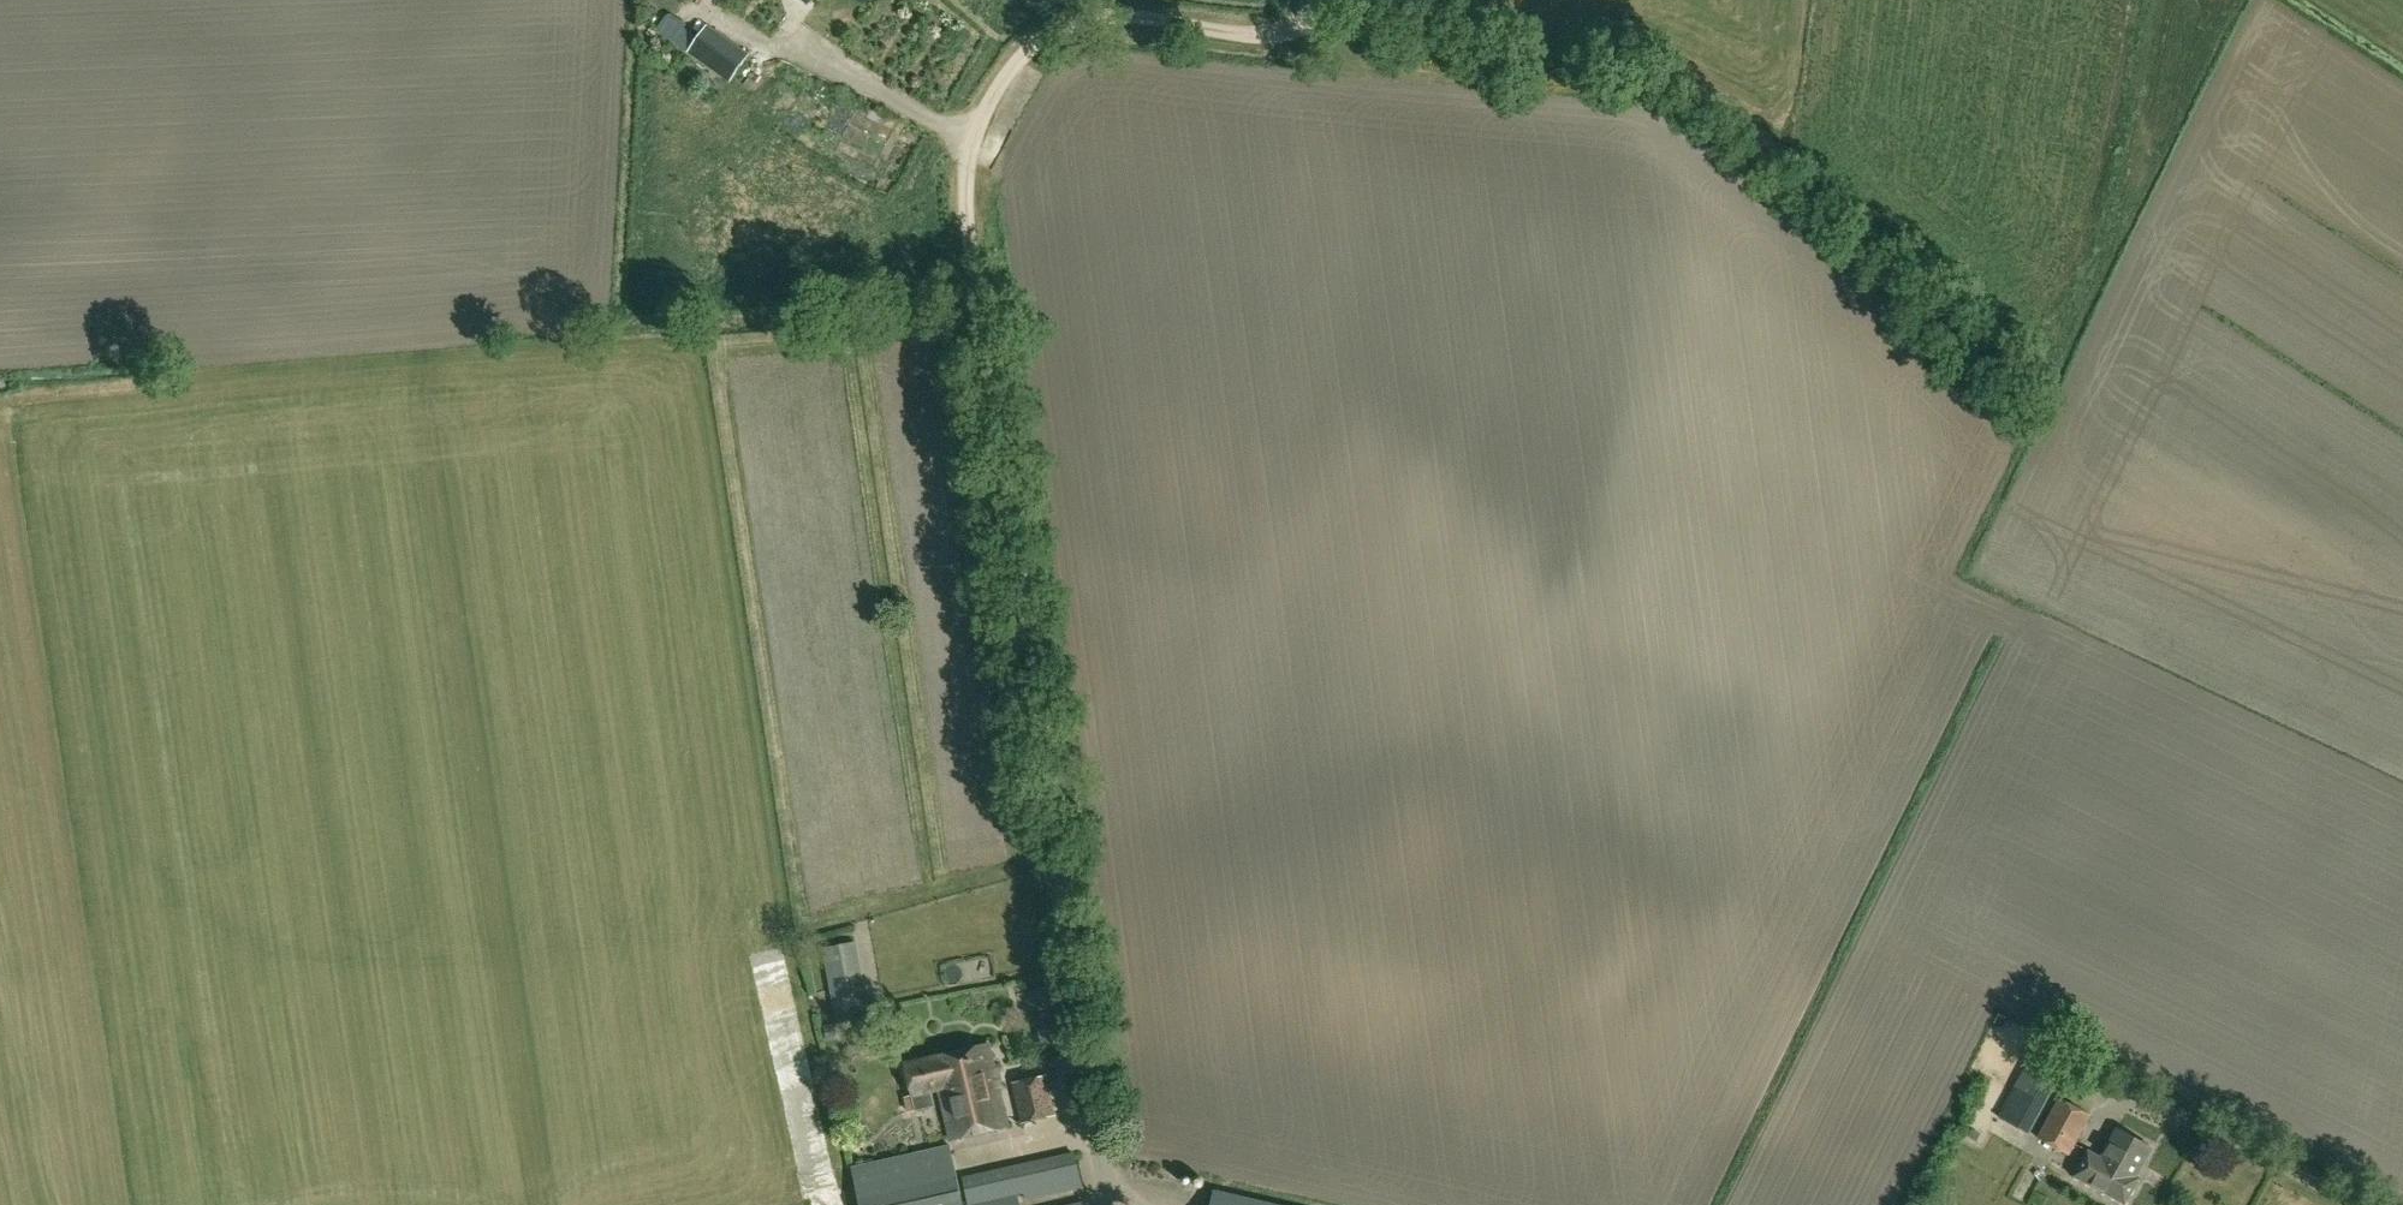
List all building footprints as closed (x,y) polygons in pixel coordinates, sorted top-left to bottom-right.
[(708,27),(690,53),(731,83),(750,57),(708,27)] [(826,950),(838,1021),(872,1016),(860,945),(826,950)] [(1003,968),(971,968),(972,990),(1004,989),(1003,968)] [(1046,1020),(1053,1053),(1068,1050),(1061,1017),(1046,1020)] [(994,1045),(936,1057),(909,1062),(918,1109),(937,1105),(934,1091),(942,1089),(952,1140),(1010,1128),(994,1045)] [(785,1061),(793,1101),(816,1096),(808,1056),(785,1061)] [(2028,1132),(2059,1076),(2030,1061),(1997,1124),(2006,1128),(2008,1123),(2028,1132)] [(1057,1119),(1048,1076),(1015,1083),(1024,1126),(1057,1119)] [(2069,1156),(2091,1116),(2059,1100),(2039,1138),(2069,1156)] [(2135,1176),(2150,1148),(2119,1131),(2103,1160),(2088,1152),(2075,1177),(2126,1204),(2139,1179),(2135,1176)] [(952,1147),(853,1169),(861,1204),(964,1204),(952,1147)] [(1021,1204),(1019,1196),(1025,1195),(1027,1203),(1083,1190),(1077,1153),(964,1175),(970,1204),(969,1204),(1021,1204)] [(1214,1191),(1211,1204),(1275,1204),(1214,1191)]
